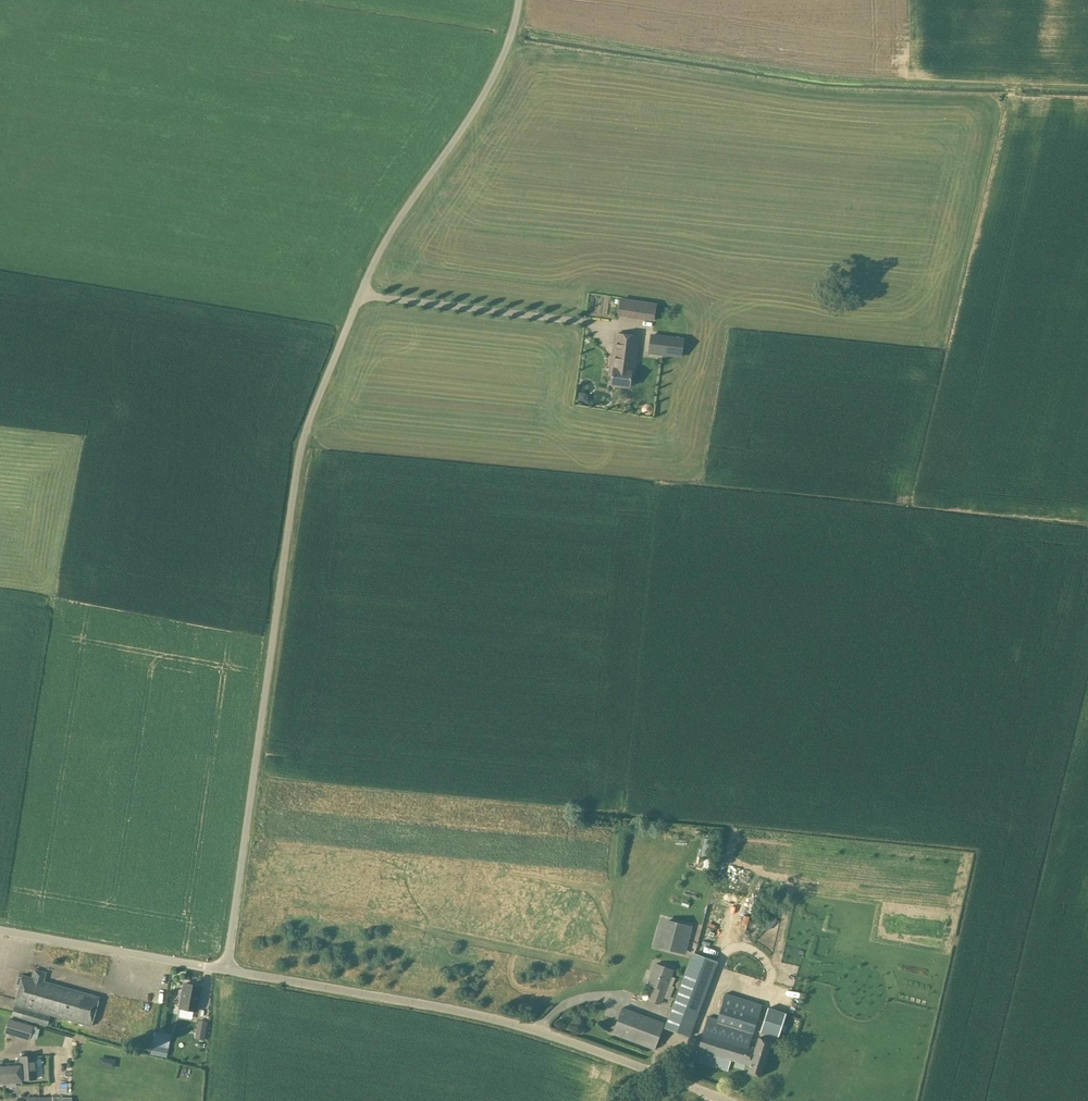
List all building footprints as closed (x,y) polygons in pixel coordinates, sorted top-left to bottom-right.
[(656,305),(622,300),(619,316),(653,320),(656,305)] [(612,385),(630,387),(632,373),(634,373),(639,337),(617,334),(614,357),(616,358),(615,370),(614,369),(612,385)] [(652,334),(649,353),(681,357),(684,338),(652,334)] [(686,954),(693,926),(665,919),(658,947),(686,954)] [(679,972),(685,974),(665,1028),(689,1037),(717,964),(692,955),(689,963),(683,960),(679,972)] [(661,1004),(664,998),(670,1000),(675,987),(672,986),(676,978),(672,976),(674,971),(655,964),(648,984),(655,987),(650,1000),(661,1004)] [(31,978),(22,975),(21,978),(19,977),(17,984),(19,985),(14,1005),(90,1026),(98,997),(43,981),(46,973),(34,970),(31,978)] [(185,984),(184,989),(181,989),(179,991),(178,995),(180,998),(182,998),(180,1009),(197,1012),(202,987),(185,984)] [(747,1053),(753,1034),(762,1004),(726,993),(718,1020),(708,1017),(694,1061),(727,1072),(731,1060),(749,1066),(747,1073),(761,1077),(772,1042),(759,1038),(753,1055),(747,1053)] [(11,1015),(33,1022),(40,1024),(47,1026),(49,1017),(13,1007),(11,1015)] [(768,1007),(760,1032),(777,1038),(785,1013),(768,1007)] [(664,1024),(622,1008),(613,1034),(655,1050),(664,1024)] [(30,1037),(37,1039),(39,1029),(38,1029),(33,1027),(33,1026),(32,1025),(8,1018),(3,1033),(29,1041),(30,1037)] [(197,1020),(196,1038),(207,1038),(207,1020),(197,1020)] [(169,1034),(156,1031),(153,1049),(164,1051),(164,1048),(166,1048),(169,1034)] [(21,1083),(21,1080),(36,1080),(35,1078),(34,1056),(19,1057),(19,1058),(16,1058),(15,1063),(0,1064),(0,1084),(21,1083)] [(97,1065),(114,1068),(115,1059),(99,1056),(97,1065)]
